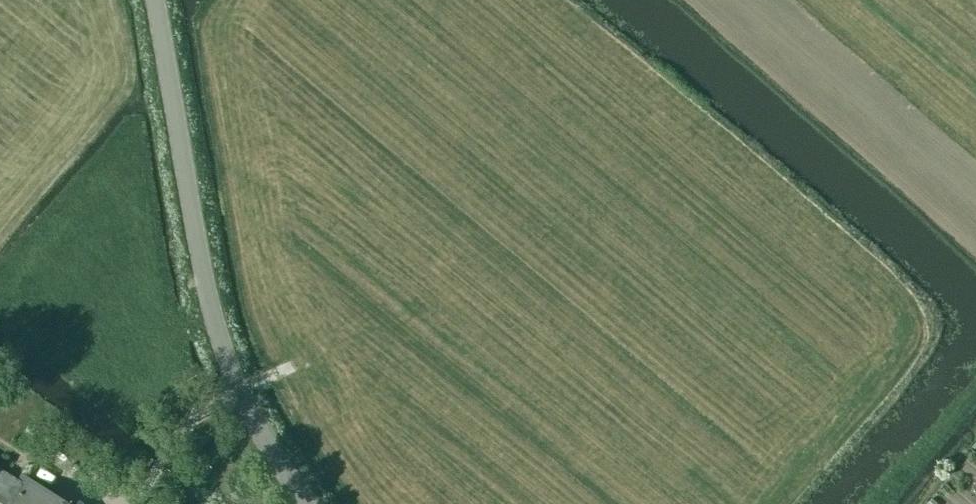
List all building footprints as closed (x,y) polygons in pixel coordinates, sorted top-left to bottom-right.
[(2,503),(70,503),(21,473),(18,479),(0,468),(0,501),(3,503),(2,503)]
